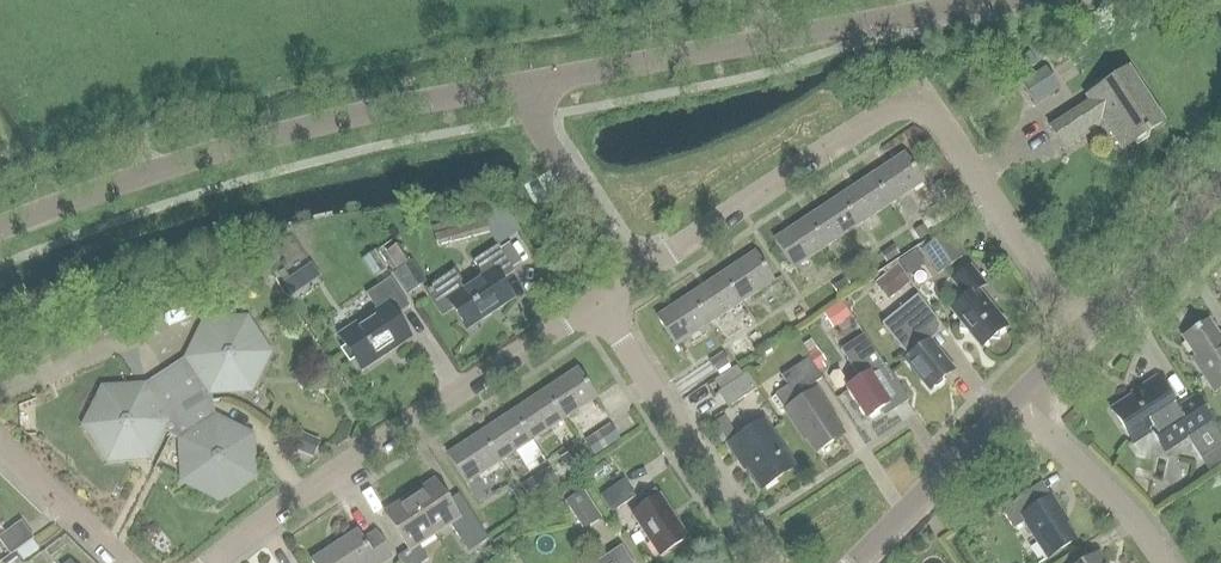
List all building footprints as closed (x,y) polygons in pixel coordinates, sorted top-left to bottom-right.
[(1021,85),(1035,105),(1058,89),(1044,69),(1021,85)] [(1163,126),(1129,74),(1088,102),(1089,105),(1051,130),(1064,149),(1087,134),(1085,131),(1108,115),(1129,147),(1146,136),(1148,140),(1153,137),(1150,133),(1163,126)] [(902,215),(925,199),(900,161),(876,176),(902,215)] [(879,230),(902,215),(876,176),(854,191),(879,230)] [(856,245),(879,230),(854,191),(831,206),(856,245)] [(856,245),(831,206),(808,221),(834,260),(856,245)] [(926,231),(918,218),(908,225),(916,238),(926,231)] [(486,221),(434,236),(437,246),(488,231),(486,221)] [(784,237),(810,276),(834,260),(808,221),(784,237)] [(916,238),(908,225),(898,232),(906,244),(906,245),(916,238)] [(946,234),(922,250),(938,274),(962,257),(946,234)] [(430,294),(443,313),(453,306),(468,329),(483,318),(484,320),(491,315),(490,313),(512,298),(500,280),(514,271),(512,269),(522,262),(509,243),(499,250),(496,245),(472,261),(473,262),(473,261),(483,276),(479,278),(478,277),(463,288),(453,274),(431,289),(430,288),(425,291),(428,295),(430,294)] [(412,261),(409,263),(398,244),(385,252),(397,271),(393,274),(406,295),(425,283),(412,261)] [(862,255),(870,268),(881,261),(873,248),(862,255)] [(862,255),(852,262),(860,274),(860,275),(870,268),(862,255)] [(781,295),(755,256),(732,272),(757,311),(781,295)] [(909,283),(895,266),(874,283),(887,300),(909,283)] [(982,348),(1008,327),(979,290),(986,285),(971,266),(952,281),(966,298),(951,310),(960,321),(959,330),(968,331),(982,348)] [(734,326),(757,311),(732,272),(709,287),(734,326)] [(292,296),(306,286),(298,275),(297,273),(290,278),(282,283),(292,296)] [(340,337),(360,371),(379,360),(380,362),(388,357),(386,354),(408,340),(393,315),(409,306),(392,278),(366,294),(378,313),(340,337)] [(817,285),(825,297),(825,298),(836,291),(835,290),(827,278),(817,285)] [(709,287),(686,302),(712,341),(734,326),(709,287)] [(942,380),(953,371),(929,342),(927,343),(921,335),(938,321),(917,296),(882,324),(909,358),(906,360),(930,389),(934,387),(936,387),(942,382),(942,380)] [(663,317),(688,356),(712,341),(686,302),(663,317)] [(849,316),(840,302),(823,314),(832,328),(849,316)] [(763,321),(771,333),(781,326),(773,314),(763,321)] [(1214,392),(1220,388),(1220,336),(1220,337),(1209,320),(1183,338),(1200,364),(1197,366),(1214,392)] [(165,374),(188,406),(213,402),(211,392),(217,388),(219,391),(240,390),(244,382),(254,381),(266,353),(245,321),(205,324),(192,351),(194,354),(165,374)] [(771,333),(763,321),(753,327),(761,340),(771,333)] [(846,389),(867,421),(890,405),(894,412),(909,402),(886,367),(885,368),(865,336),(841,351),(861,380),(846,389)] [(717,350),(726,363),(736,356),(728,344),(717,350)] [(715,370),(726,363),(717,350),(707,357),(715,369),(715,370)] [(824,378),(812,357),(784,374),(791,385),(773,396),(782,411),(786,409),(804,438),(807,437),(816,452),(843,435),(828,410),(831,408),(819,389),(816,390),(813,385),(824,378)] [(152,449),(157,440),(161,431),(172,436),(188,406),(165,374),(136,394),(133,389),(103,391),(87,426),(96,440),(109,461),(139,458),(144,449),(152,449)] [(575,376),(551,392),(577,430),(600,415),(575,376)] [(746,376),(719,394),(729,408),(755,390),(746,376)] [(1133,444),(1152,432),(1158,442),(1160,444),(1172,446),(1174,445),(1187,437),(1201,460),(1220,447),(1220,435),(1211,420),(1210,421),(1195,397),(1194,397),(1194,398),(1177,409),(1157,378),(1141,388),(1143,391),(1135,397),(1134,396),(1111,410),(1133,444)] [(554,445),(577,430),(551,392),(528,407),(554,445)] [(213,402),(188,406),(172,436),(181,441),(186,449),(182,451),(184,471),(193,476),(194,486),(221,499),(253,477),(250,440),(250,437),(223,424),(219,427),(216,422),(213,402)] [(528,407),(506,422),(531,460),(554,445),(528,407)] [(721,444),(725,442),(726,445),(729,444),(739,459),(743,457),(762,488),(795,467),(765,420),(737,438),(730,427),(716,436),(721,444)] [(508,475),(531,460),(506,422),(483,437),(508,475)] [(295,450),(313,459),(320,441),(302,433),(295,450)] [(583,440),(591,452),(601,445),(593,433),(583,440)] [(485,491),(508,475),(483,437),(459,452),(485,491)] [(591,452),(583,440),(573,446),(581,459),(591,452)] [(537,470),(545,482),(556,475),(555,475),(547,463),(537,470)] [(527,476),(535,489),(545,482),(537,470),(527,476)] [(624,480),(600,496),(611,513),(635,497),(624,480)] [(411,497),(437,538),(453,527),(461,539),(463,538),(471,550),(483,541),(484,543),(490,539),(465,501),(454,508),(436,481),(411,497)] [(602,517),(583,489),(564,502),(582,530),(602,517)] [(638,500),(643,507),(631,514),(659,556),(687,538),(659,496),(655,489),(638,500)] [(1075,540),(1059,517),(1063,514),(1051,497),(1035,508),(1026,494),(1018,498),(1003,513),(1014,529),(1025,522),(1048,558),(1075,540)] [(411,497),(386,514),(410,551),(400,557),(404,562),(425,562),(429,560),(421,548),(437,538),(411,497)] [(505,520),(515,513),(507,500),(497,507),(505,520)] [(0,538),(0,541),(11,556),(17,551),(32,540),(33,540),(21,523),(0,538)] [(312,562),(375,562),(377,562),(379,562),(385,562),(392,558),(376,534),(363,542),(357,533),(312,562)] [(503,558),(514,551),(503,535),(492,542),(503,558)] [(23,560),(39,549),(32,540),(17,551),(23,560)] [(623,546),(596,562),(633,562),(623,546)] [(4,562),(19,562),(21,562),(15,553),(3,562),(4,562)] [(1098,553),(1084,562),(1105,562),(1098,553)]
